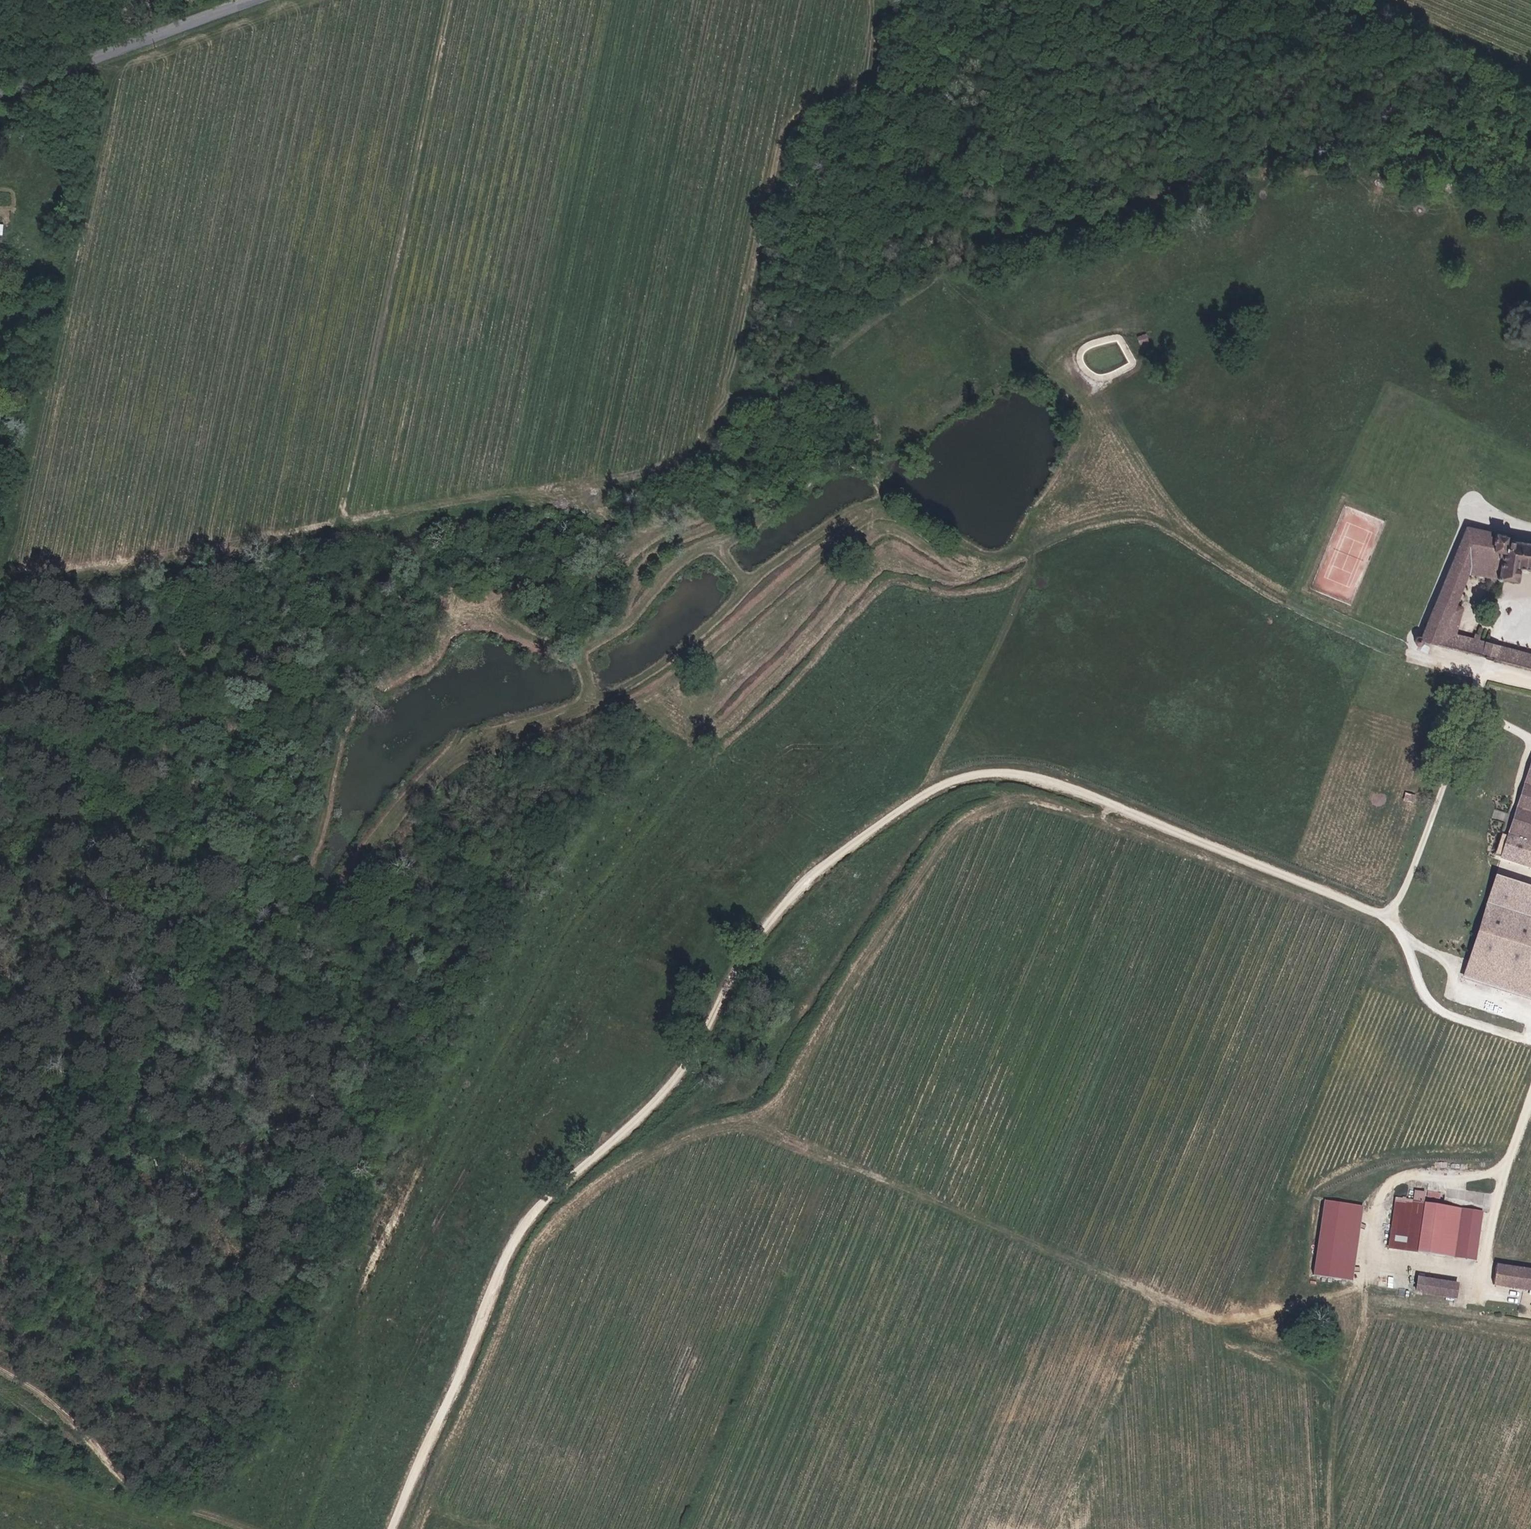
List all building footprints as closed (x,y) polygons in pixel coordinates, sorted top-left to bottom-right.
[(1498,538),(1498,534),(1468,526),(1421,636),(1415,641),(1416,645),(1423,646),(1425,643),(1530,670),(1530,653),(1459,633),(1466,613),(1451,607),(1465,573),(1519,581),(1521,568),(1530,569),(1530,543),(1498,538)] [(1530,846),(1530,757),(1504,837),(1530,846)] [(1467,977),(1522,993),(1526,981),(1530,982),(1530,885),(1496,875),(1467,977)] [(1426,1202),(1427,1192),(1417,1191),(1416,1201),(1426,1202)] [(1429,1191),(1428,1201),(1438,1202),(1439,1192),(1429,1191)] [(1393,1249),(1460,1258),(1475,1261),(1485,1210),(1416,1201),(1399,1199),(1393,1249)] [(1366,1207),(1327,1202),(1318,1277),(1356,1282),(1366,1207)] [(1497,1263),(1493,1285),(1530,1291),(1530,1267),(1530,1268),(1497,1263)] [(1412,1291),(1435,1296),(1454,1300),(1455,1294),(1457,1285),(1438,1281),(1415,1276),(1412,1291)]
